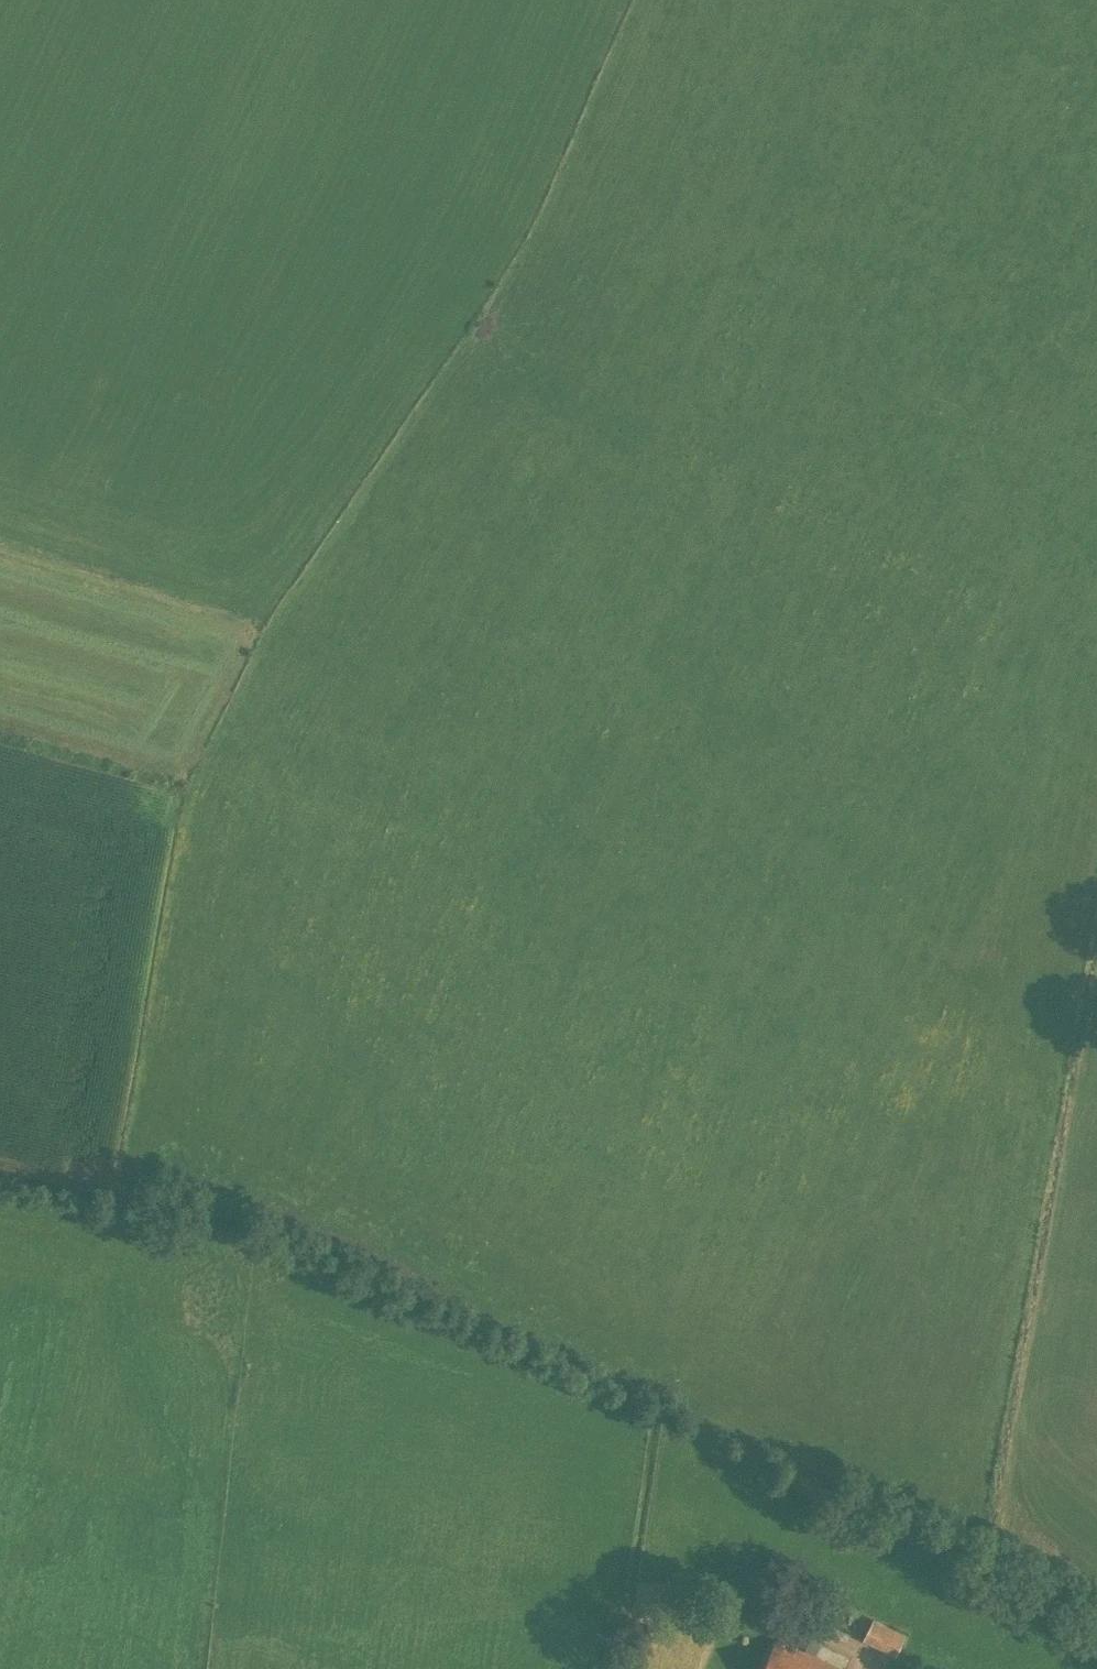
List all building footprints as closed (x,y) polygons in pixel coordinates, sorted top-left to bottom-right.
[(896,1654),(905,1637),(893,1631),(872,1621),(863,1638),(885,1650),(896,1654)] [(814,1658),(821,1644),(810,1640),(803,1653),(776,1641),(763,1668),(838,1668),(814,1658)]
